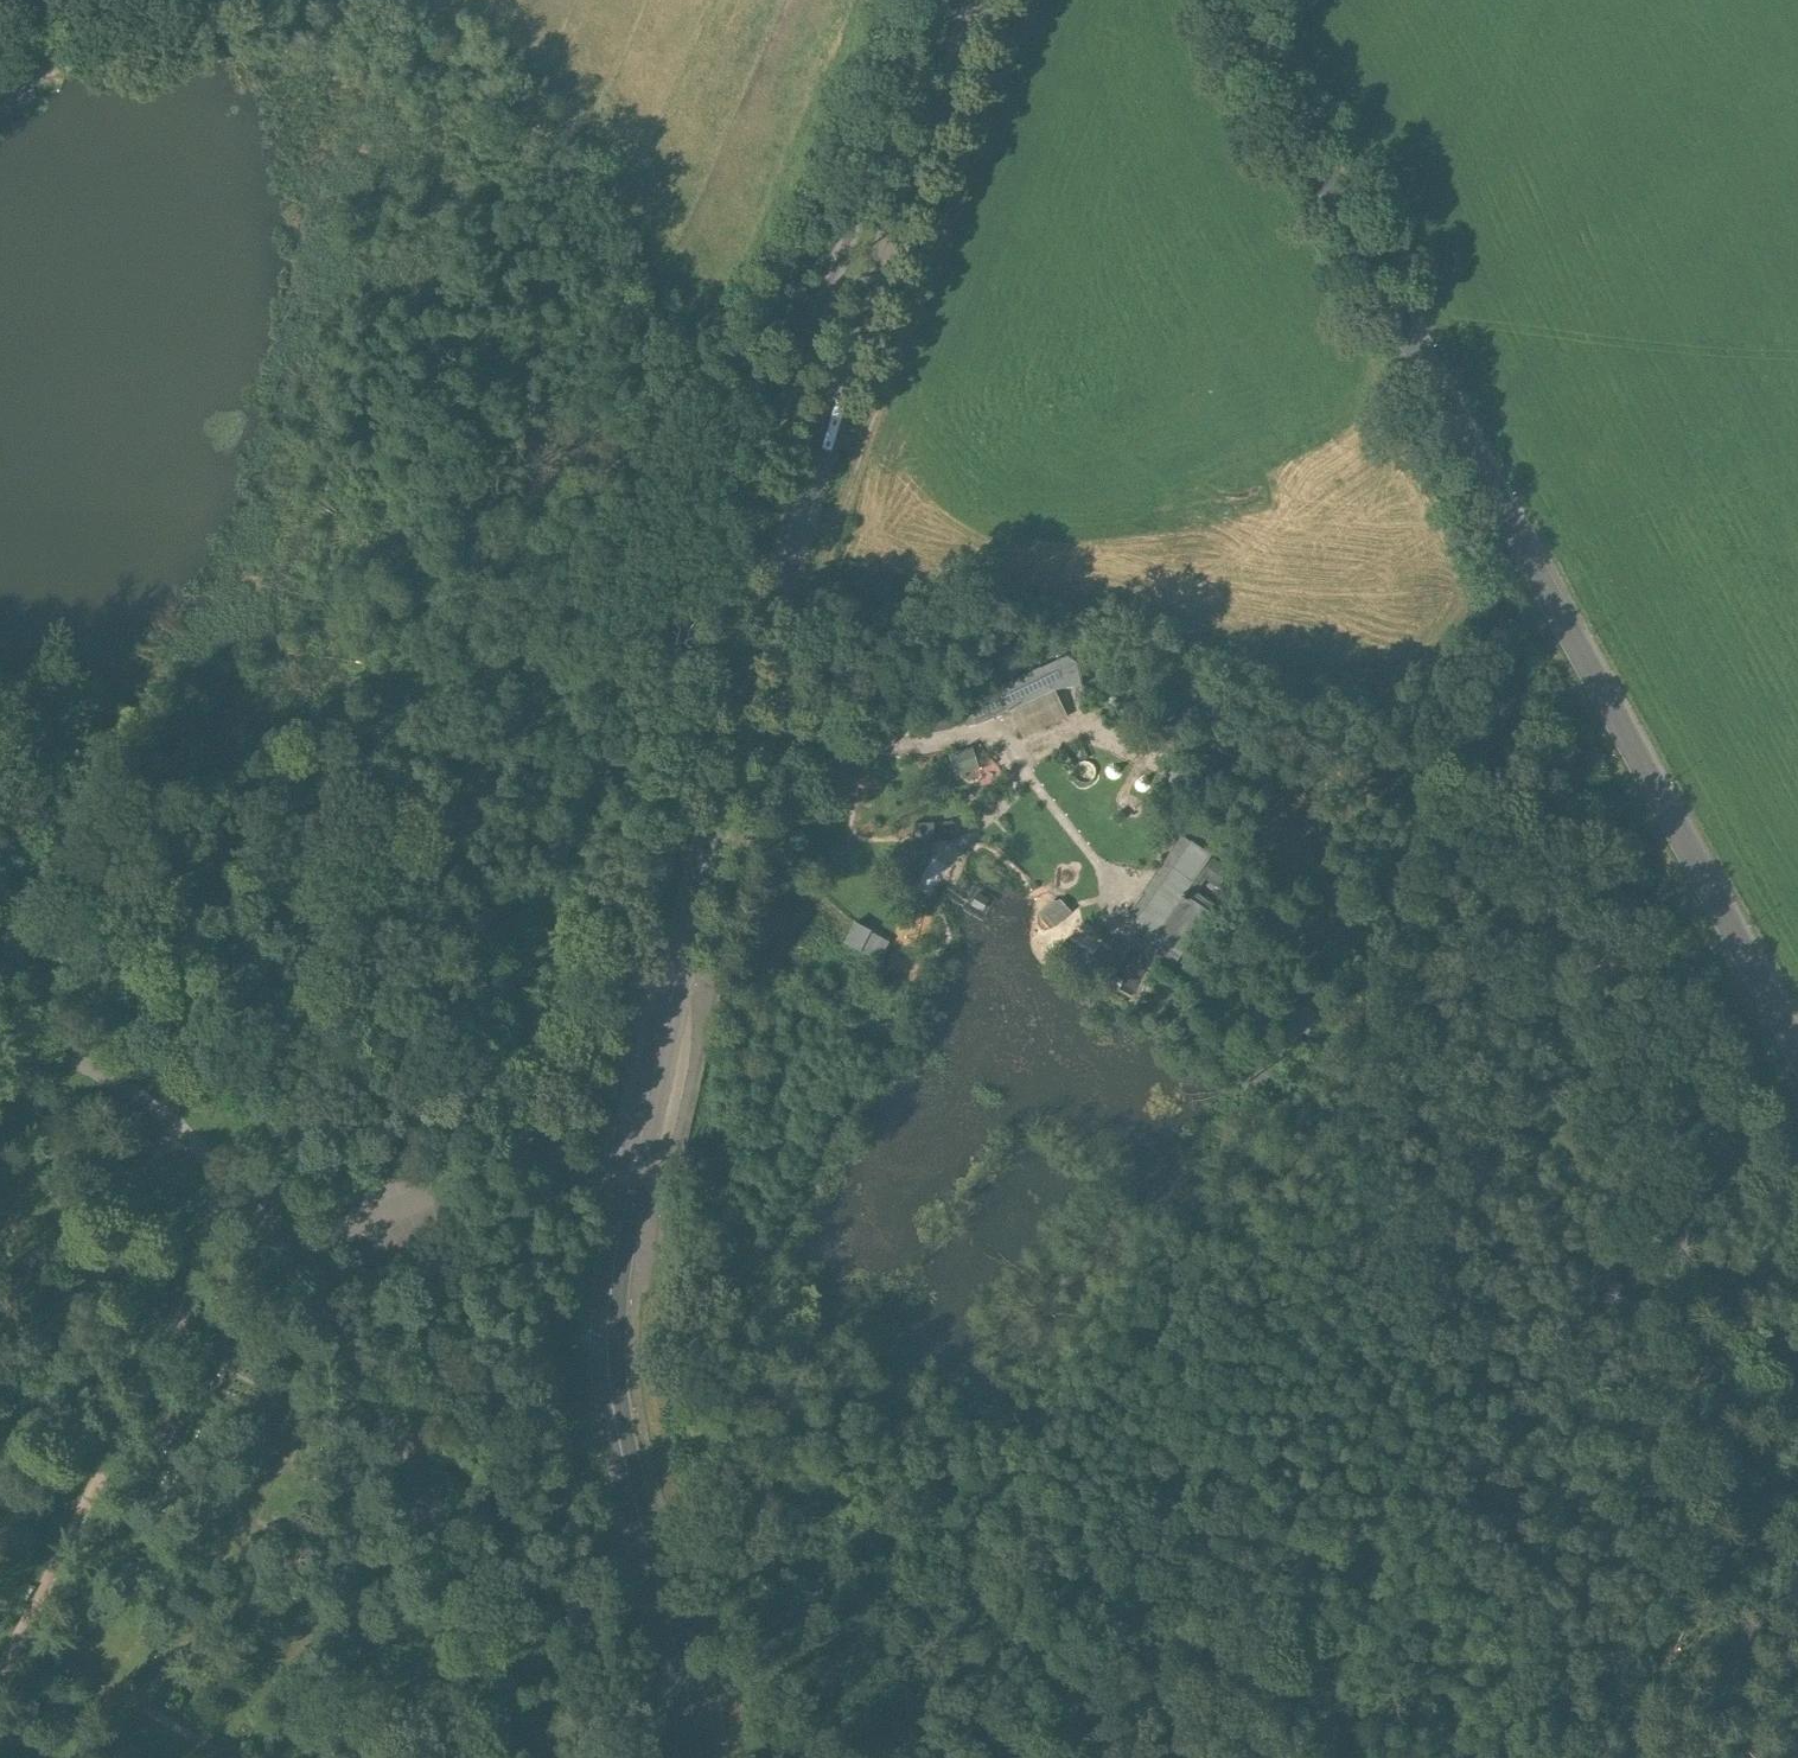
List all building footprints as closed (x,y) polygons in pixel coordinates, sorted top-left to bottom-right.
[(966,701),(976,725),(1014,710),(1024,735),(1070,716),(1058,688),(1088,685),(1072,649),(997,681),(999,687),(966,701)] [(951,753),(957,773),(980,767),(974,746),(951,753)] [(1229,857),(1181,828),(1129,911),(1176,941),(1229,857)] [(884,960),(894,938),(849,919),(840,941),(884,960)] [(675,1277),(659,1274),(657,1290),(672,1293),(675,1277)]
